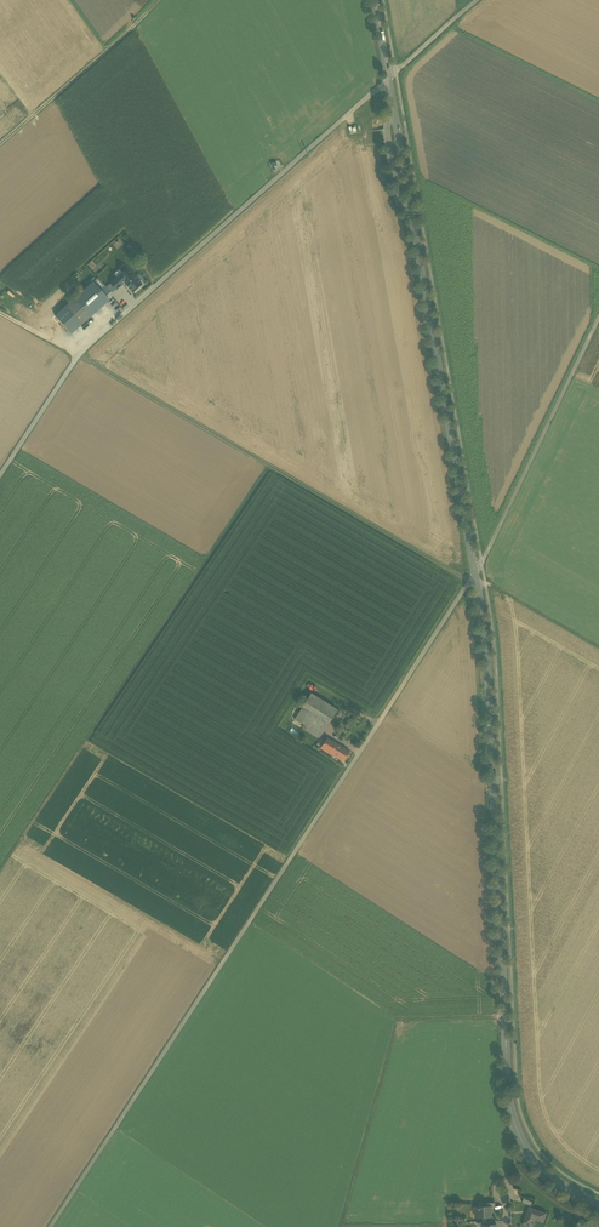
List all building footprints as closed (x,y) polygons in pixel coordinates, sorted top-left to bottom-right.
[(123,281),(132,274),(127,268),(107,287),(112,292),(124,282),(123,281)] [(124,282),(133,291),(141,284),(132,274),(123,281),(124,282)] [(72,276),(64,282),(68,287),(76,282),(72,276)] [(93,282),(101,291),(106,287),(98,278),(93,282)] [(93,282),(66,307),(82,325),(109,300),(101,291),(93,282)] [(304,729),(320,739),(337,711),(310,694),(294,719),(305,726),(304,729)] [(348,753),(327,740),(321,749),(331,755),(331,754),(343,761),(348,753)] [(487,1217),(492,1217),(491,1207),(478,1207),(474,1207),(474,1212),(475,1212),(476,1218),(483,1218),(483,1221),(487,1221),(487,1217)] [(547,1214),(529,1207),(523,1224),(532,1226),(536,1216),(544,1220),(547,1214)]
